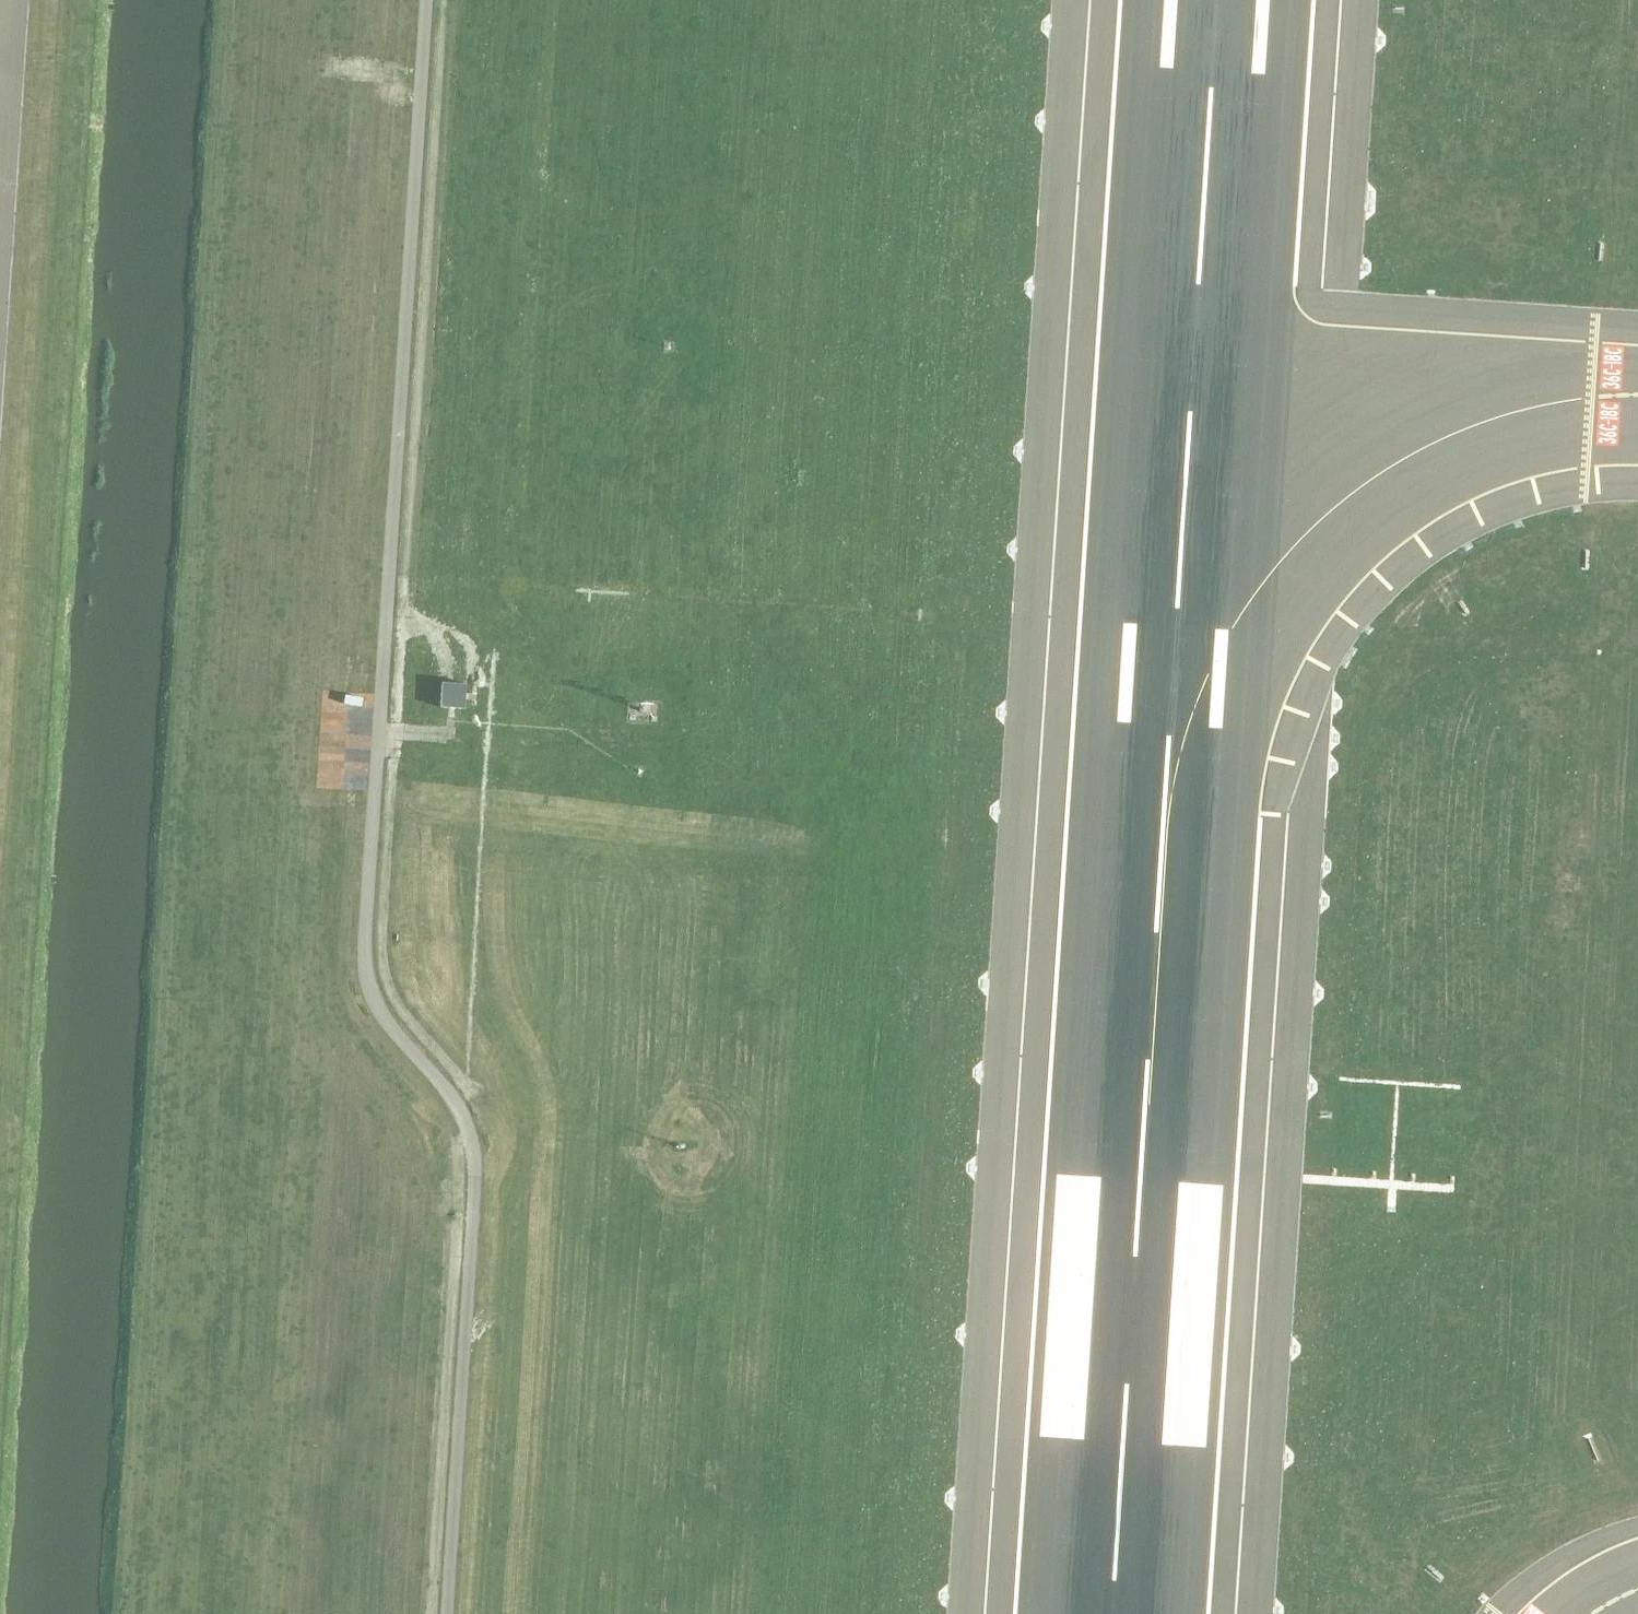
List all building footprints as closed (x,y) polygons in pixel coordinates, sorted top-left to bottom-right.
[(442,682),(441,707),(465,708),(466,684),(442,682)]
